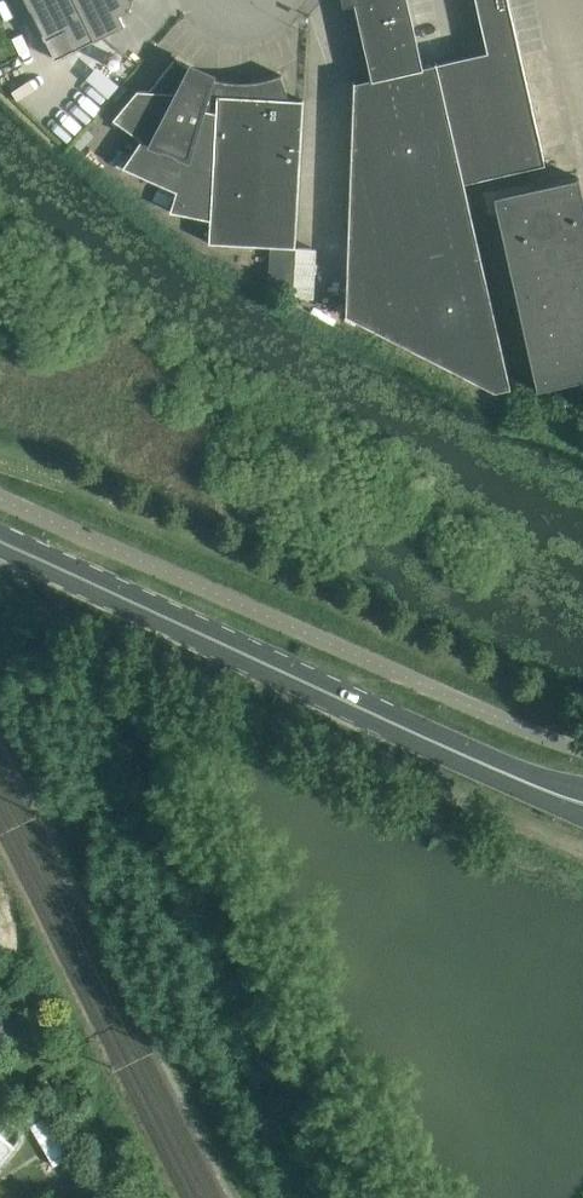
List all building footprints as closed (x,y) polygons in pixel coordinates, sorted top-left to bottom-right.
[(45,40),(47,39),(64,30),(74,50),(76,49),(103,36),(125,25),(119,14),(129,9),(130,10),(131,9),(130,8),(133,0),(25,0),(45,40)] [(437,63),(423,66),(408,0),(353,0),(371,78),(355,82),(355,81),(354,81),(346,314),(496,388),(511,384),(465,182),(437,63)] [(465,182),(545,164),(508,0),(476,0),(487,52),(437,63),(465,182)] [(556,68),(538,0),(524,0),(543,71),(556,68)] [(141,139),(121,169),(175,191),(170,211),(210,219),(208,242),(271,246),(295,247),(304,100),(301,99),(301,104),(291,103),(280,76),(282,75),(281,74),(267,78),(253,81),(238,82),(224,80),(209,77),(197,72),(185,65),(174,57),(173,58),(174,59),(148,91),(137,90),(113,119),(141,139)] [(579,177),(494,195),(537,389),(582,379),(582,196),(579,177)] [(295,247),(271,246),(269,285),(293,286),(295,247)] [(296,247),(294,294),(294,296),(313,297),(316,248),(296,247)] [(35,1134),(50,1124),(39,1104),(23,1113),(35,1134)]
